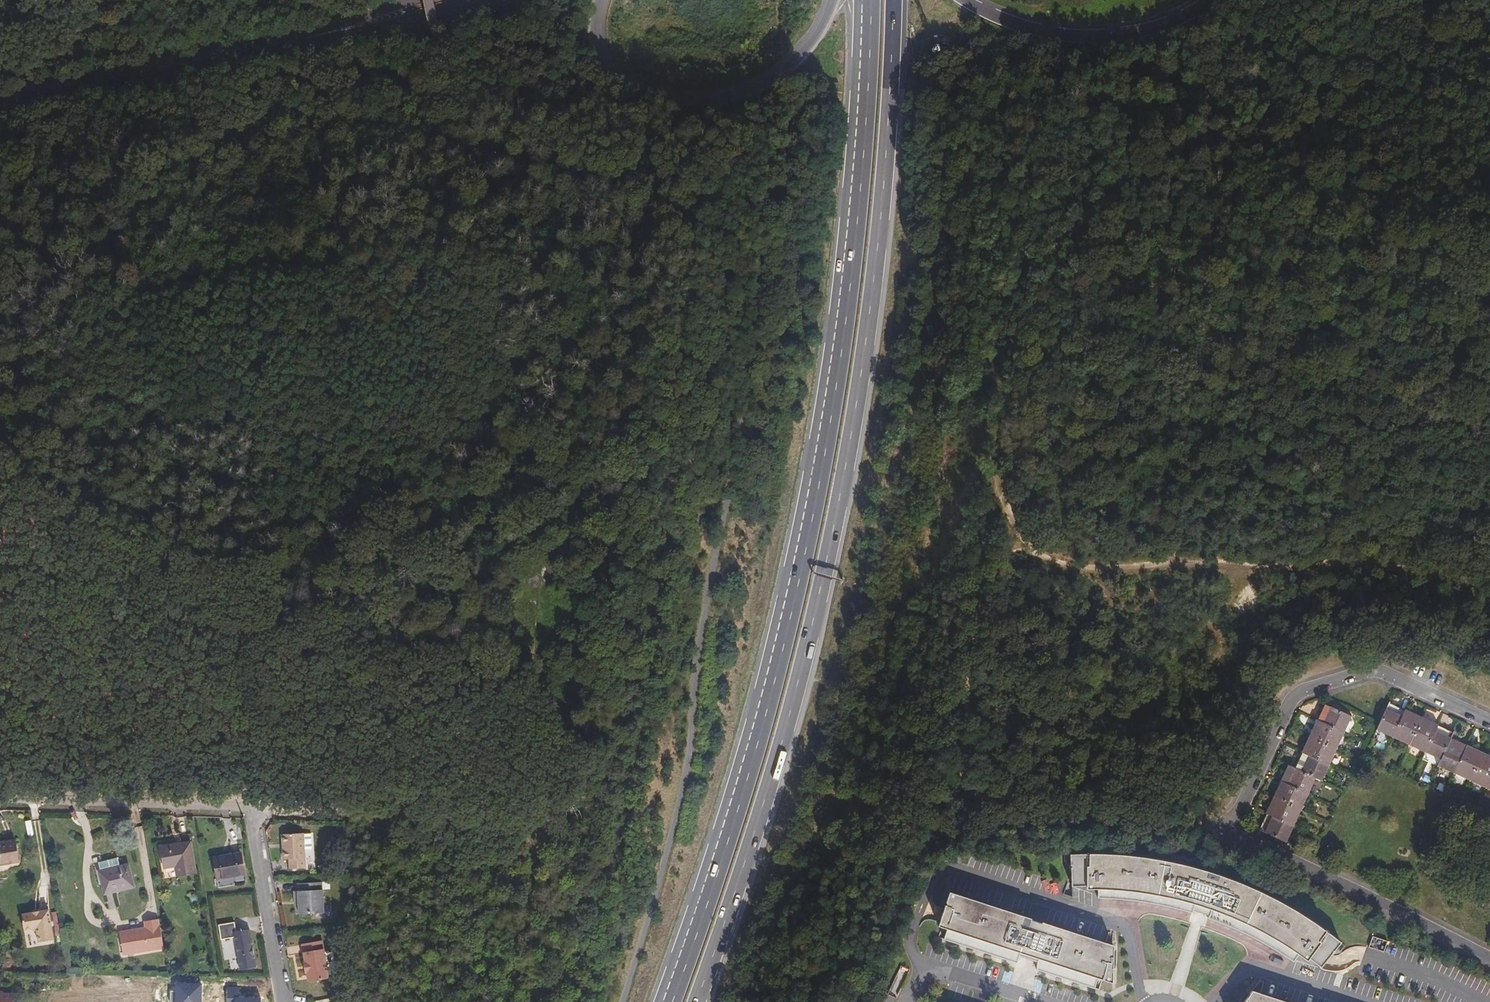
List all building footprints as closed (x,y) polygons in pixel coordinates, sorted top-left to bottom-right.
[(949,37),(930,36),(930,50),(949,50),(949,37)] [(1291,769),(1310,778),(1316,781),(1346,717),(1321,705),(1291,769)] [(1437,762),(1446,743),(1448,738),(1385,709),(1374,733),(1437,762)] [(1446,743),(1437,762),(1434,769),(1489,795),(1489,763),(1446,743)] [(1310,778),(1291,769),(1285,767),(1255,830),(1280,841),(1310,778)] [(302,868),(300,835),(279,836),(280,846),(281,860),(286,860),(287,869),(302,868)] [(14,864),(11,842),(0,844),(0,867),(14,864)] [(191,874),(186,843),(176,844),(157,848),(160,869),(171,867),(173,877),(191,874)] [(115,864),(112,854),(93,860),(95,869),(102,891),(129,882),(123,862),(115,864)] [(243,877),(239,854),(213,858),(217,881),(243,877)] [(1318,968),(1337,943),(1323,932),(1307,920),(1292,911),(1273,901),(1249,889),(1225,880),(1203,872),(1183,867),(1158,862),(1135,857),(1117,856),(1067,856),(1067,872),(1068,888),(1083,888),(1083,891),(1094,891),(1094,900),(1111,900),(1124,901),(1140,904),(1153,906),(1172,910),(1189,914),(1189,912),(1198,914),(1205,916),(1205,919),(1216,923),(1226,927),(1239,933),(1251,939),(1268,948),(1280,956),(1290,962),(1295,955),(1304,961),(1306,959),(1318,968)] [(320,909),(318,883),(295,884),(295,891),(290,892),(290,900),(295,901),(296,914),(317,913),(320,909)] [(1035,964),(1033,972),(1091,990),(1093,988),(1095,978),(1100,979),(1099,981),(1110,985),(1110,947),(946,895),(935,929),(943,932),(940,942),(1013,965),(1016,958),(1035,964)] [(51,942),(46,912),(19,917),(22,932),(30,931),(34,935),(36,944),(51,942)] [(120,953),(161,946),(156,917),(141,919),(142,925),(116,929),(120,953)] [(237,967),(254,965),(247,927),(234,929),(232,919),(216,922),(218,937),(232,935),(237,967)] [(325,978),(319,942),(299,945),(302,973),(305,973),(306,981),(325,978)] [(1249,992),(1242,1001),(1282,1001),(1249,992)]
